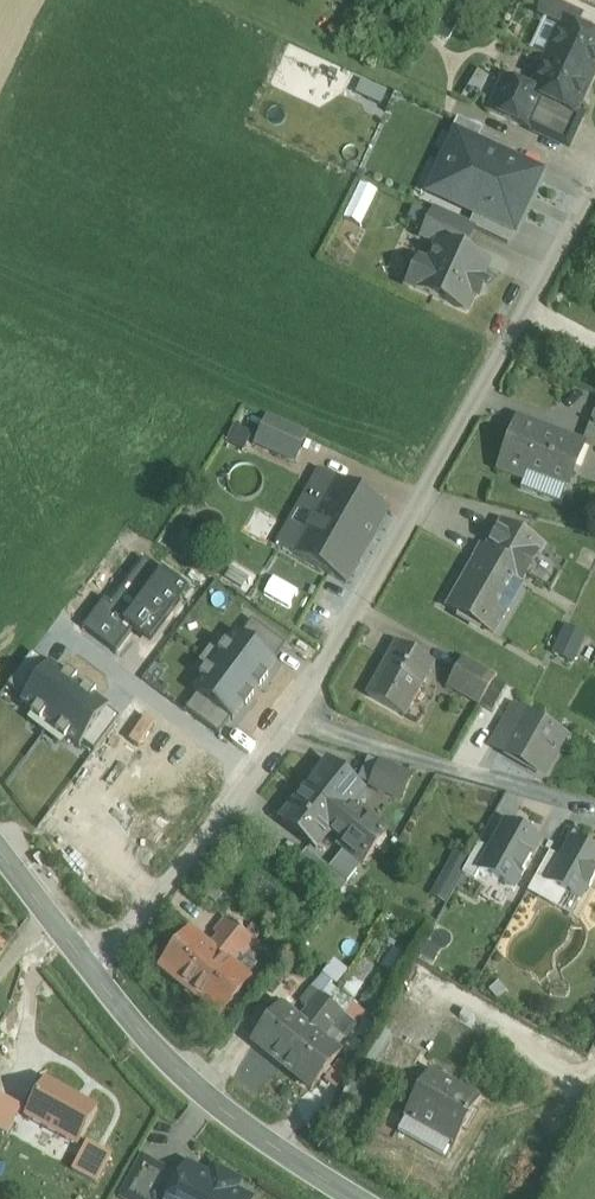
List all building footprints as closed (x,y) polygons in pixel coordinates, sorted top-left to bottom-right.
[(543,0),(542,0),(535,15),(563,28),(564,26),(574,31),(581,18),(543,0)] [(564,26),(563,28),(548,61),(591,81),(594,72),(594,41),(574,31),(564,26)] [(591,81),(548,61),(532,94),(504,81),(490,113),(545,139),(559,109),(575,116),(591,81)] [(575,116),(559,109),(545,139),(567,149),(581,119),(575,116)] [(458,138),(477,147),(484,133),(459,122),(453,135),(458,138)] [(475,216),(508,231),(513,220),(525,194),(531,197),(541,176),(477,147),(458,138),(437,182),(458,192),(452,205),(475,216)] [(363,183),(346,218),(362,225),(379,191),(363,183)] [(469,229),(435,213),(423,239),(438,246),(438,245),(462,256),(474,231),(469,229)] [(508,231),(475,216),(469,229),(474,231),(508,247),(519,223),(513,220),(508,231)] [(462,256),(438,245),(438,246),(428,268),(420,265),(409,288),(467,314),(474,298),(477,300),(484,285),(481,284),(488,267),(462,256)] [(267,414),(252,447),(295,466),(309,432),(267,414)] [(589,446),(526,420),(508,466),(534,476),(537,470),(573,485),(589,446)] [(391,512),(321,470),(278,544),(348,586),(391,512)] [(543,549),(502,525),(486,552),(481,549),(474,560),(476,561),(476,560),(522,586),(526,578),(551,593),(559,578),(535,564),(543,549)] [(476,561),(448,609),(493,635),(522,586),(476,560),(476,561)] [(106,603),(86,629),(117,653),(131,634),(149,648),(189,595),(148,564),(114,609),(106,603)] [(241,638),(273,663),(285,647),(253,623),(241,638)] [(554,654),(576,663),(588,634),(565,625),(554,654)] [(216,664),(254,692),(275,664),(273,663),(241,638),(237,636),(216,664)] [(398,644),(368,698),(404,719),(434,665),(398,644)] [(446,686),(462,655),(452,650),(436,681),(446,686)] [(8,684),(27,698),(50,667),(32,653),(8,684)] [(496,678),(463,659),(447,688),(480,707),(496,678)] [(232,720),(254,692),(216,664),(195,691),(199,694),(231,718),(232,720)] [(51,725),(80,687),(51,666),(50,667),(27,698),(23,703),(51,725)] [(108,709),(80,687),(51,725),(80,746),(83,742),(107,711),(108,709)] [(218,735),(231,718),(199,694),(187,711),(218,735)] [(514,705),(489,749),(543,780),(569,736),(514,705)] [(107,711),(83,742),(95,751),(119,719),(107,711)] [(412,775),(382,762),(370,788),(401,801),(412,775)] [(363,790),(329,763),(306,792),(375,849),(387,834),(364,815),(361,818),(349,808),(354,801),(358,805),(367,794),(363,791),(363,790)] [(375,849),(306,792),(282,821),(316,849),(331,831),(343,841),(340,844),(363,863),(375,849)] [(480,872),(514,891),(540,844),(506,825),(480,872)] [(580,902),(594,875),(594,856),(572,844),(549,886),(580,902)] [(348,884),(307,850),(298,861),(339,895),(348,884)] [(228,924),(217,937),(223,941),(213,954),(223,962),(243,936),(228,924)] [(194,933),(164,971),(196,996),(223,962),(213,954),(203,947),(206,943),(194,933)] [(247,960),(257,947),(243,936),(223,962),(232,969),(242,956),(247,960)] [(232,969),(223,962),(196,996),(224,1018),(254,980),(243,972),(240,976),(232,969)] [(314,993),(303,1007),(309,1011),(299,1025),(307,1031),(328,1004),(314,993)] [(343,1016),(328,1004),(307,1031),(315,1038),(326,1024),(333,1029),(343,1016)] [(282,1005),(253,1043),(281,1064),(307,1031),(299,1025),(287,1016),(290,1011),(282,1005)] [(315,1038),(307,1031),(281,1064),(312,1088),(341,1050),(330,1042),(327,1047),(315,1038)] [(392,1039),(369,1079),(400,1096),(422,1056),(392,1039)] [(429,1073),(404,1119),(406,1120),(407,1117),(456,1145),(451,1153),(454,1154),(483,1102),(480,1101),(479,1104),(430,1077),(432,1074),(429,1073)] [(46,1082),(26,1118),(78,1146),(97,1110),(46,1082)] [(0,1096),(0,1131),(8,1135),(22,1109),(0,1096)] [(87,1145),(73,1171),(97,1184),(112,1158),(87,1145)] [(122,1198),(124,1198),(248,1198),(188,1166),(180,1180),(143,1160),(122,1198)]
